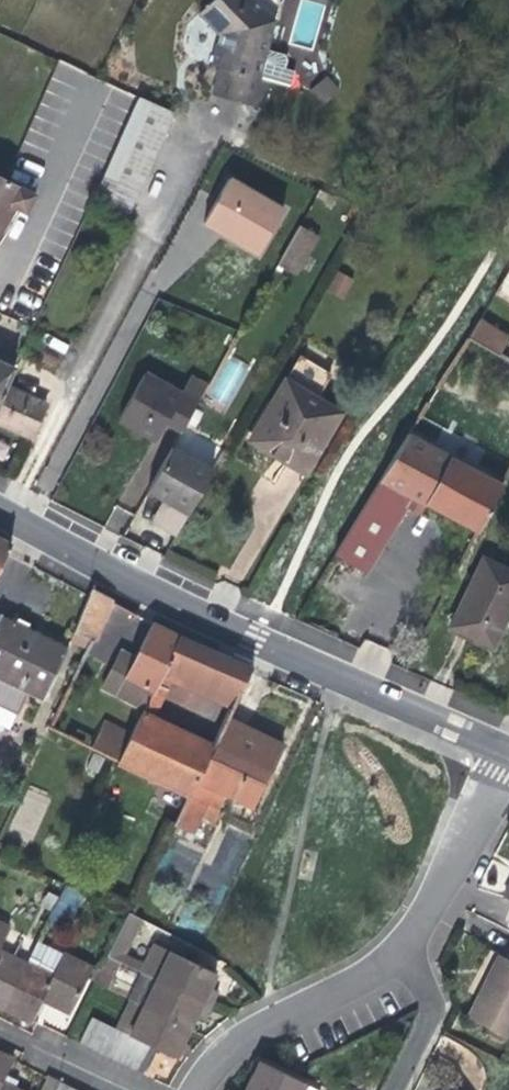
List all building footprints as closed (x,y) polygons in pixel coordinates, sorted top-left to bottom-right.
[(274,20),(253,0),(210,0),(198,12),(219,34),(221,34),(212,64),(220,66),(213,94),(236,100),(260,108),(268,80),(289,86),(293,71),(284,68),(286,59),(283,54),(265,49),(274,20)] [(323,104),(340,89),(327,74),(310,89),(323,104)] [(128,215),(172,113),(138,97),(93,200),(128,215)] [(0,176),(0,216),(7,204),(14,207),(25,213),(36,195),(5,179),(0,176)] [(230,237),(258,253),(283,210),(229,178),(208,214),(222,222),(219,230),(229,238),(230,237)] [(0,216),(0,230),(14,207),(7,204),(0,216)] [(208,214),(204,221),(212,226),(219,230),(222,222),(208,214)] [(313,233),(299,226),(278,263),(292,270),(313,233)] [(319,237),(313,233),(292,270),(298,273),(319,237)] [(342,299),(353,279),(337,271),(327,291),(342,299)] [(508,337),(508,336),(479,320),(467,338),(499,355),(508,337)] [(285,380),(316,399),(331,374),(300,355),(285,380)] [(209,398),(234,405),(245,362),(219,356),(209,398)] [(6,386),(14,369),(0,362),(0,400),(6,386)] [(144,373),(118,417),(139,429),(155,438),(164,423),(167,417),(183,426),(208,384),(191,374),(180,393),(144,373)] [(316,399),(285,380),(253,433),(287,454),(284,459),(304,471),(339,412),(316,399)] [(0,400),(0,423),(10,428),(30,437),(45,404),(6,386),(0,400)] [(164,423),(179,432),(183,426),(167,417),(164,423)] [(287,454),(253,433),(250,438),(268,449),(284,459),(287,454)] [(424,502),(426,503),(450,458),(451,456),(409,435),(382,480),(424,502)] [(156,525),(176,535),(212,471),(171,448),(147,490),(162,499),(169,502),(156,525)] [(502,485),(450,458),(426,503),(479,530),(502,485)] [(424,502),(382,480),(335,555),(365,572),(406,505),(412,508),(419,512),(424,502)] [(169,502),(162,499),(157,509),(150,521),(156,525),(169,502)] [(11,545),(0,539),(0,566),(11,545)] [(492,645),(508,610),(508,571),(484,558),(451,625),(471,635),(492,645)] [(93,640),(111,600),(91,589),(73,632),(93,640)] [(26,691),(43,699),(68,647),(35,632),(0,615),(0,679),(26,691)] [(178,636),(153,622),(142,644),(134,659),(119,651),(100,688),(143,709),(151,689),(155,691),(159,683),(168,662),(178,636)] [(195,643),(178,636),(168,662),(201,677),(213,652),(195,643)] [(250,671),(252,668),(216,653),(213,652),(201,677),(168,662),(159,683),(169,688),(173,680),(233,707),(250,671)] [(26,691),(0,679),(0,703),(17,711),(26,691)] [(190,796),(214,747),(154,718),(169,688),(159,683),(155,691),(151,689),(143,709),(132,733),(119,761),(119,763),(190,796)] [(257,732),(228,718),(214,747),(190,796),(175,827),(194,835),(209,805),(218,809),(225,794),(252,807),(283,744),(257,732)] [(119,761),(132,733),(106,721),(93,748),(119,761)] [(80,903),(85,894),(65,883),(58,895),(53,906),(64,912),(71,898),(80,903)] [(58,895),(48,890),(40,905),(51,910),(53,906),(58,895)] [(107,955),(120,961),(124,954),(142,918),(133,914),(128,912),(107,955)] [(8,927),(0,923),(0,943),(8,927)] [(25,963),(53,976),(64,953),(36,940),(25,963)] [(124,954),(120,961),(143,973),(157,979),(171,951),(154,943),(144,964),(124,954)] [(0,950),(0,1007),(3,1009),(25,963),(0,950)] [(171,951),(157,979),(210,1006),(217,991),(209,987),(211,983),(215,973),(171,951)] [(92,967),(64,953),(53,976),(42,999),(54,1005),(69,1013),(87,977),(92,967)] [(120,961),(107,955),(99,971),(94,981),(94,982),(107,988),(120,961)] [(498,955),(484,983),(467,1018),(508,1038),(508,960),(498,955)] [(42,999),(53,976),(25,963),(3,1009),(30,1022),(42,999)] [(99,971),(92,967),(87,977),(94,981),(99,971)] [(143,1007),(157,979),(143,973),(130,1000),(143,1007)] [(157,979),(143,1007),(188,1029),(192,1021),(195,1016),(203,1020),(210,1006),(157,979)] [(117,1028),(129,1035),(143,1007),(130,1000),(116,1028),(117,1028)] [(129,1035),(142,1041),(155,1047),(175,1057),(177,1053),(182,1056),(187,1045),(182,1042),(184,1038),(188,1029),(143,1007),(129,1035)] [(104,1022),(91,1016),(78,1043),(91,1049),(104,1022)] [(104,1022),(91,1049),(104,1055),(117,1028),(116,1028),(104,1022)] [(129,1035),(117,1028),(104,1055),(117,1061),(129,1035)] [(142,1041),(129,1035),(117,1061),(129,1068),(142,1041)] [(155,1047),(142,1041),(129,1068),(142,1074),(155,1047)] [(5,1074),(13,1058),(4,1054),(0,1052),(0,1085),(2,1082),(5,1074)] [(247,1089),(306,1089),(308,1085),(259,1061),(252,1078),(246,1089),(247,1089)] [(5,1074),(2,1082),(15,1088),(18,1080),(5,1074)] [(48,1074),(40,1089),(56,1089),(60,1081),(48,1074)] [(60,1081),(56,1089),(71,1089),(73,1087),(60,1081)] [(2,1082),(0,1085),(0,1089),(19,1089),(15,1088),(2,1082)]
